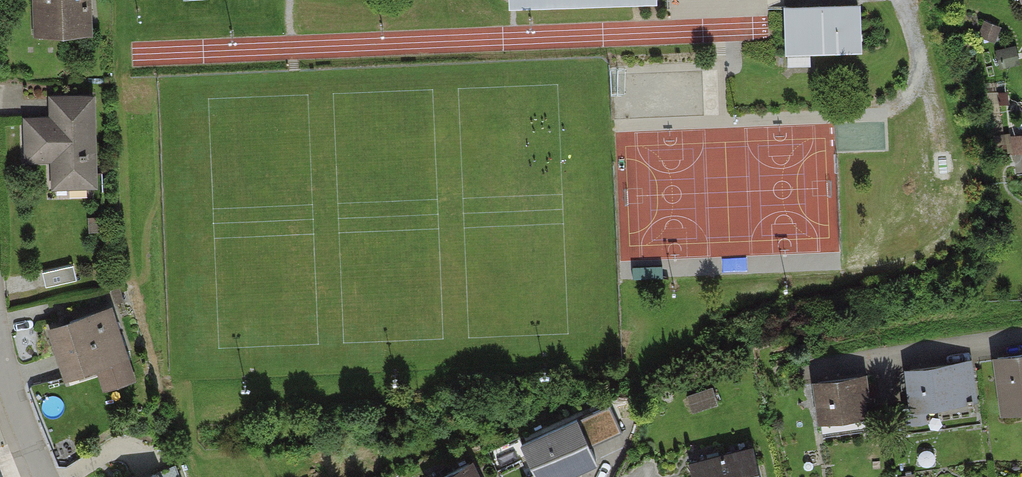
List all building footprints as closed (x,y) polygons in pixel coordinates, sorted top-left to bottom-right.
[(37,33),(88,32),(87,0),(36,0),(37,33)] [(501,9),(658,4),(658,0),(501,0),(501,9)] [(810,58),(864,56),(862,4),(785,8),(788,67),(810,66),(810,58)] [(94,184),(91,97),(62,98),(63,118),(26,119),(28,158),(65,157),(66,185),(94,184)] [(76,279),(73,264),(42,271),(46,286),(76,279)] [(110,308),(52,327),(65,369),(96,358),(104,384),(132,375),(110,308)] [(992,356),(1000,416),(1021,413),(1021,352),(992,356)] [(967,363),(910,371),(915,405),(905,407),(907,423),(930,419),(929,411),(938,409),(939,418),(974,413),(967,363)] [(864,376),(817,382),(824,432),(849,429),(847,414),(862,412),(860,396),(866,395),(864,376)] [(716,402),(711,387),(688,395),(693,410),(716,402)] [(622,432),(610,404),(582,417),(595,444),(622,432)] [(577,419),(522,444),(537,476),(569,476),(568,473),(596,460),(577,419)] [(753,447),(690,462),(693,476),(760,476),(753,447)] [(469,463),(440,476),(476,476),(469,463)] [(172,466),(146,476),(177,476),(172,466)]
